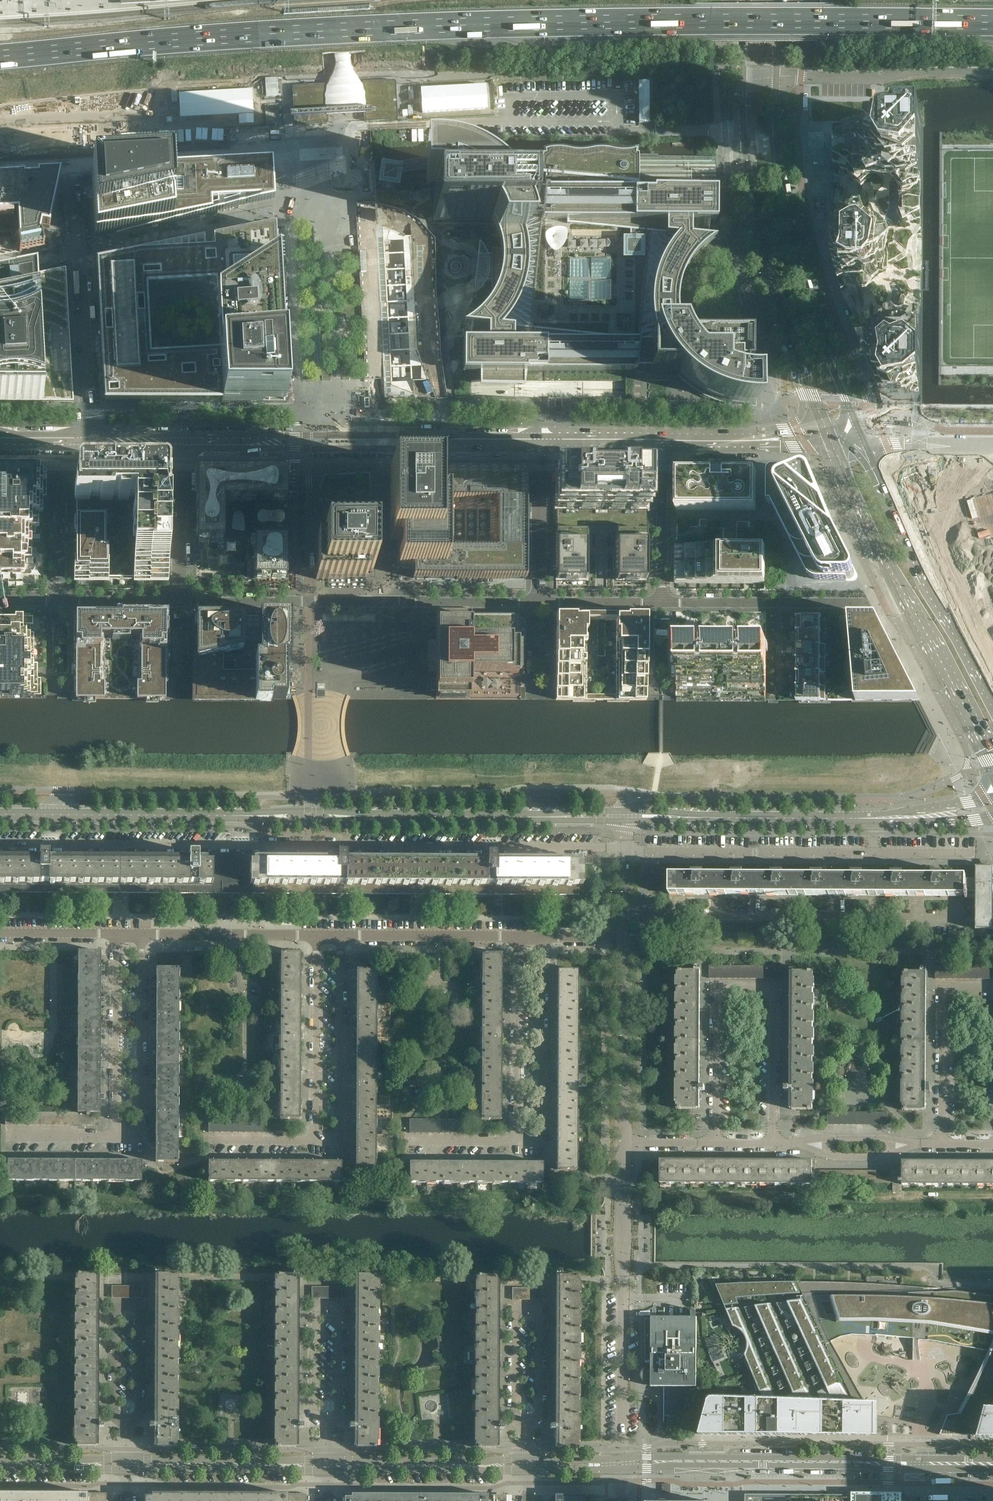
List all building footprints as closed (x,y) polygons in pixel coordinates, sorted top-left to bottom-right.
[(87,15),(107,13),(106,0),(0,0),(0,19),(87,15)] [(347,53),(338,53),(334,53),(334,65),(328,80),(323,94),(324,115),(366,113),(364,95),(357,79),(350,64),(351,53),(347,53)] [(640,122),(651,122),(650,80),(639,80),(640,122)] [(362,85),(363,103),(387,101),(388,112),(397,111),(396,83),(396,82),(395,82),(395,81),(394,81),(393,81),(365,82),(364,82),(363,83),(362,84),(362,85)] [(491,82),(419,85),(420,116),(492,113),(491,82)] [(292,89),(293,107),(303,107),(302,102),(327,100),(326,87),(326,86),(326,85),(325,85),(324,85),(323,84),(295,86),(294,86),(294,87),(293,87),(293,88),(292,88),(292,89)] [(328,112),(327,100),(302,102),(303,107),(303,113),(328,112)] [(387,101),(363,103),(363,113),(388,112),(387,101)] [(303,113),(303,107),(293,107),(294,116),(303,116),(303,113)] [(398,117),(397,111),(388,112),(388,121),(395,120),(396,120),(397,120),(397,119),(398,118),(398,117)] [(328,122),(328,112),(303,113),(303,116),(294,116),(294,123),(294,124),(295,124),(295,125),(296,126),(297,126),(325,124),(326,124),(327,124),(327,123),(328,123),(328,122)] [(388,121),(388,112),(363,113),(364,120),(364,121),(365,121),(366,122),(367,122),(388,121)] [(923,126),(834,130),(834,144),(827,144),(826,230),(826,244),(831,259),(833,267),(841,291),(846,306),(850,317),(883,404),(919,405),(922,405),(922,394),(922,356),(931,356),(923,168),(923,161),(923,147),(923,126)] [(695,346),(694,343),(691,337),(690,337),(687,330),(685,323),(684,315),(684,307),(685,299),(686,291),(688,284),(692,277),(695,270),(699,264),(704,258),(710,253),(716,248),(722,243),(714,243),(716,222),(724,222),(723,191),(643,191),(643,172),(643,160),(658,160),(659,157),(546,158),(543,190),(513,190),(511,191),(506,186),(501,182),(494,177),(488,174),(482,170),(474,167),(466,165),(459,163),(451,161),(444,160),(437,160),(430,161),(420,162),(411,164),(403,166),(381,163),(378,183),(385,185),(385,186),(385,187),(386,188),(387,189),(388,189),(389,189),(390,189),(391,188),(392,187),(392,186),(399,187),(400,180),(404,178),(407,177),(415,175),(422,173),(429,173),(428,186),(446,187),(446,190),(433,190),(433,221),(493,221),(496,227),(500,236),(502,236),(504,243),(505,251),(494,250),(493,256),(494,256),(494,262),(493,262),(492,262),(491,261),(491,262),(490,262),(489,262),(489,263),(489,264),(489,265),(490,266),(491,266),(492,266),(493,266),(494,266),(494,269),(493,269),(492,269),(491,269),(490,269),(489,270),(489,271),(489,272),(489,273),(490,273),(491,274),(492,274),(492,273),(493,273),(494,273),(494,281),(493,281),(493,304),(490,309),(484,315),(479,320),(475,323),(471,326),(475,327),(472,345),(465,345),(465,375),(481,375),(481,387),(526,387),(527,376),(638,376),(641,376),(641,374),(655,374),(655,376),(669,376),(668,373),(669,373),(670,373),(670,372),(670,371),(670,370),(669,370),(669,369),(669,367),(674,367),(675,370),(680,376),(685,382),(690,388),(696,393),(702,398),(709,401),(716,405),(723,409),(730,411),(737,413),(745,415),(753,416),(760,417),(768,417),(768,388),(758,387),(750,386),(743,385),(735,383),(735,376),(735,368),(744,368),(744,376),(756,376),(756,346),(695,346)] [(274,201),(272,162),(251,163),(92,172),(95,237),(274,201)] [(61,173),(37,175),(37,178),(25,179),(25,175),(0,177),(0,236),(18,234),(19,239),(17,240),(19,252),(22,251),(44,247),(42,235),(39,235),(41,226),(49,228),(61,173)] [(222,412),(286,413),(276,227),(213,239),(213,253),(204,253),(204,256),(172,257),(172,256),(148,259),(147,263),(141,262),(142,256),(98,265),(107,406),(222,405),(222,412)] [(485,245),(482,240),(477,295),(481,291),(486,286),(488,281),(493,281),(494,281),(494,256),(493,256),(490,255),(488,250),(485,245)] [(69,333),(66,269),(35,274),(0,282),(0,402),(41,402),(73,403),(73,392),(72,371),(70,346),(69,333)] [(759,470),(679,469),(678,508),(758,509),(759,470)] [(1,575),(1,572),(12,572),(12,576),(21,576),(21,572),(23,572),(24,572),(24,557),(28,557),(32,557),(32,550),(28,550),(28,548),(32,548),(32,547),(32,542),(32,541),(32,533),(35,533),(35,527),(39,527),(39,512),(43,512),(43,511),(43,496),(46,496),(46,471),(8,471),(0,471),(0,575),(1,575)] [(76,473),(76,477),(76,482),(76,486),(76,497),(76,519),(76,526),(76,579),(79,579),(104,579),(135,579),(138,579),(140,579),(165,579),(166,579),(166,576),(166,575),(166,566),(166,564),(166,558),(166,556),(166,549),(166,548),(166,508),(166,502),(166,471),(83,471),(79,471),(76,471),(76,473)] [(196,512),(196,540),(196,541),(222,541),(254,541),(254,579),(286,579),(286,554),(286,541),(286,500),(286,471),(224,471),(196,471),(196,498),(196,512)] [(525,472),(389,472),(389,542),(397,542),(397,566),(413,566),(413,578),(524,579),(525,472)] [(557,525),(557,531),(585,531),(585,525),(618,525),(618,532),(616,532),(616,580),(618,580),(625,580),(631,580),(632,580),(638,580),(639,580),(644,580),(646,580),(646,576),(646,575),(646,574),(646,573),(646,571),(646,570),(646,569),(646,568),(646,566),(646,565),(646,564),(646,563),(646,561),(646,560),(646,559),(646,558),(646,556),(646,554),(646,550),(646,548),(646,547),(646,545),(646,543),(646,542),(646,540),(646,539),(646,537),(646,536),(646,534),(646,533),(646,532),(646,531),(646,529),(646,528),(646,527),(646,526),(646,524),(646,522),(646,519),(646,517),(646,513),(646,512),(646,510),(646,509),(646,508),(646,507),(646,502),(646,501),(646,500),(646,495),(646,494),(646,493),(646,488),(646,487),(646,486),(646,481),(646,479),(646,474),(646,472),(645,472),(644,472),(639,472),(637,472),(632,472),(631,472),(630,472),(629,472),(625,472),(624,472),(623,472),(622,472),(617,472),(615,472),(614,473),(610,473),(610,472),(609,472),(608,472),(607,472),(607,473),(605,473),(598,473),(598,472),(595,472),(593,472),(592,472),(588,472),(587,472),(586,472),(585,472),(581,472),(580,472),(579,472),(578,472),(573,472),(571,472),(566,472),(565,472),(564,472),(563,472),(559,472),(558,472),(556,472),(556,488),(557,488),(557,493),(556,493),(556,495),(557,495),(557,500),(556,500),(556,502),(557,502),(557,507),(556,508),(556,509),(557,509),(557,512),(557,513),(558,513),(558,518),(557,518),(557,519),(558,519),(558,524),(557,524),(557,525)] [(855,575),(854,574),(849,563),(836,535),(835,532),(825,509),(812,477),(812,476),(811,475),(809,473),(806,472),(804,472),(802,472),(800,473),(798,472),(795,472),(774,472),(772,473),(770,475),(769,477),(769,505),(773,505),(792,544),(800,559),(807,572),(807,573),(808,574),(808,575),(809,576),(810,576),(810,577),(811,577),(811,578),(812,578),(813,579),(814,579),(815,580),(816,580),(817,580),(818,580),(827,580),(849,580),(851,580),(852,580),(853,579),(853,578),(854,577),(855,576),(855,575)] [(586,580),(586,531),(585,531),(557,531),(556,531),(556,533),(556,534),(556,538),(556,539),(556,542),(556,544),(556,545),(556,547),(556,550),(556,554),(556,555),(556,556),(556,558),(556,559),(556,563),(556,564),(556,568),(556,569),(556,570),(556,571),(556,573),(556,574),(556,575),(556,576),(556,578),(556,580),(558,580),(564,580),(570,580),(572,580),(578,580),(579,580),(580,580),(583,580),(584,580),(586,580)] [(375,576),(375,538),(324,538),(324,543),(316,543),(316,579),(366,579),(366,576),(375,576)] [(768,546),(678,545),(678,583),(768,584),(768,546)] [(287,612),(194,612),(194,700),(287,700),(287,612)] [(766,612),(677,612),(676,700),(766,700),(766,612)] [(34,634),(34,633),(30,633),(30,625),(33,625),(33,618),(30,618),(30,615),(22,615),(15,615),(15,617),(10,617),(9,617),(0,617),(0,695),(1,695),(5,695),(6,695),(10,695),(12,695),(16,695),(17,695),(21,695),(23,695),(27,695),(28,695),(32,695),(34,695),(37,695),(38,695),(41,695),(41,694),(41,678),(37,678),(37,667),(37,666),(37,663),(34,663),(34,649),(34,648),(34,634)] [(137,686),(137,699),(166,699),(166,651),(165,651),(165,645),(166,645),(166,641),(166,615),(76,615),(76,640),(76,699),(105,699),(105,696),(105,686),(104,686),(104,684),(105,684),(105,674),(104,674),(104,668),(105,668),(105,658),(104,658),(104,652),(105,652),(105,642),(104,642),(104,636),(141,636),(141,647),(141,651),(137,651),(137,653),(138,653),(138,658),(137,658),(137,668),(138,668),(138,674),(137,674),(137,684),(138,684),(138,687),(137,686)] [(678,616),(556,616),(556,700),(678,700),(678,616)] [(796,630),(796,631),(821,631),(821,630),(821,618),(821,616),(796,616),(796,618),(796,630)] [(848,616),(850,639),(855,700),(919,701),(876,616),(848,616)] [(468,621),(433,621),(433,627),(433,688),(433,694),(468,694),(468,687),(468,671),(516,672),(523,672),(523,640),(516,640),(468,640),(468,627),(468,621)] [(523,621),(468,621),(468,627),(468,640),(516,640),(523,640),(523,621)] [(821,631),(796,631),(796,644),(826,645),(826,644),(821,644),(821,631)] [(826,645),(796,644),(796,645),(796,658),(826,658),(826,645)] [(826,659),(826,658),(796,658),(796,659),(796,671),(796,672),(821,672),(826,672),(826,671),(825,671),(826,659)] [(821,673),(821,672),(796,672),(796,673),(796,685),(796,686),(821,686),(821,685),(820,685),(821,673)] [(826,687),(826,686),(821,686),(796,686),(796,687),(796,699),(796,700),(798,700),(826,700),(826,699),(825,699),(825,687),(826,687)] [(582,864),(574,864),(574,859),(495,858),(495,855),(486,855),(486,858),(346,858),(346,854),(337,854),(336,858),(258,857),(258,863),(250,863),(250,868),(244,868),(238,868),(238,857),(198,857),(198,853),(189,853),(189,857),(49,856),(49,853),(39,853),(39,856),(0,856),(0,893),(238,894),(238,876),(244,876),(250,876),(250,884),(253,884),(253,894),(423,895),(578,895),(578,886),(582,886),(582,864)] [(976,867),(976,879),(976,899),(976,929),(992,929),(992,867),(976,867)] [(976,899),(976,879),(966,879),(966,876),(943,876),(943,874),(942,872),(932,871),(932,874),(932,876),(903,876),(903,874),(903,871),(892,871),(892,874),(892,876),(870,876),(863,876),(863,873),(863,871),(853,871),(852,873),(852,876),(846,876),(824,876),(824,873),(823,871),(813,871),(812,873),(812,876),(784,875),(784,873),(783,871),(773,871),(772,873),(772,875),(744,875),(744,873),(743,870),(733,870),(733,873),(733,875),(704,875),(704,873),(704,870),(693,870),(693,872),(693,875),(670,875),(670,895),(965,896),(965,899),(976,899)] [(100,984),(101,952),(78,951),(78,984),(100,984)] [(301,953),(281,953),(280,986),(300,986),(300,972),(303,972),(303,967),(301,967),(301,953)] [(377,963),(377,953),(368,953),(368,963),(377,963)] [(504,973),(504,968),(501,968),(502,954),(482,954),(481,987),(501,987),(501,973),(504,973)] [(179,1001),(179,968),(157,968),(156,1001),(179,1001)] [(376,1003),(376,969),(357,969),(356,984),(354,984),(354,989),(356,989),(356,1003),(376,1003)] [(577,1004),(577,971),(557,970),(557,985),(555,985),(555,990),(557,990),(557,1004),(577,1004)] [(697,1085),(698,971),(697,971),(677,971),(677,1109),(697,1109),(697,1098),(699,1096),(700,1090),(705,1090),(705,1086),(700,1086),(700,1085),(697,1085)] [(813,1110),(813,1024),(813,971),(793,971),(792,1085),(790,1085),(790,1087),(789,1087),(789,1086),(785,1086),(785,1091),(789,1091),(789,1090),(790,1090),(790,1097),(792,1099),(792,1110),(796,1110),(813,1110)] [(923,1086),(924,972),(903,972),(903,1110),(923,1110),(923,1099),(926,1099),(926,1094),(931,1094),(931,1093),(931,1087),(930,1087),(930,1083),(927,1084),(927,1083),(926,1083),(926,1086),(923,1086)] [(100,1016),(100,984),(78,984),(78,1016),(100,1016)] [(302,1006),(302,1000),(300,1000),(300,986),(280,986),(280,1019),(300,1019),(300,1006),(302,1006)] [(503,1006),(503,1001),(501,1001),(501,987),(481,987),(481,1020),(501,1020),(501,1006),(503,1006)] [(178,1033),(179,1001),(156,1001),(156,1033),(178,1033)] [(376,1036),(376,1019),(376,1003),(356,1003),(356,1017),(354,1017),(354,1020),(354,1022),(356,1022),(356,1036),(376,1036)] [(577,1037),(577,1019),(577,1004),(557,1004),(557,1018),(555,1018),(555,1023),(557,1023),(557,1037),(577,1037)] [(100,1048),(100,1016),(78,1016),(78,1048),(100,1048)] [(302,1039),(302,1033),(300,1033),(300,1019),(280,1019),(280,1052),(300,1053),(300,1039),(302,1039)] [(503,1040),(503,1034),(501,1034),(501,1020),(481,1020),(481,1053),(501,1053),(501,1040),(503,1040)] [(178,1065),(178,1049),(178,1033),(156,1033),(156,1065),(178,1065)] [(376,1069),(376,1036),(356,1036),(356,1050),(354,1050),(354,1055),(356,1055),(356,1069),(376,1069)] [(577,1070),(577,1037),(557,1037),(557,1051),(555,1051),(555,1056),(557,1056),(557,1070),(577,1070)] [(100,1081),(100,1048),(78,1048),(78,1080),(100,1081)] [(302,1072),(302,1066),(300,1066),(300,1053),(280,1052),(280,1086),(300,1086),(300,1072),(302,1072)] [(503,1073),(503,1067),(501,1067),(501,1053),(481,1053),(481,1086),(501,1087),(501,1073),(503,1073)] [(178,1097),(178,1065),(156,1065),(156,1097),(178,1097)] [(376,1102),(376,1085),(376,1069),(356,1069),(356,1083),(354,1083),(354,1088),(356,1088),(356,1102),(376,1102)] [(577,1103),(577,1086),(577,1070),(557,1070),(557,1084),(555,1084),(555,1089),(557,1089),(557,1103),(577,1103)] [(100,1113),(100,1081),(78,1080),(78,1113),(95,1113),(100,1113)] [(302,1105),(302,1099),(300,1099),(300,1086),(280,1086),(280,1119),(300,1119),(300,1105),(302,1105)] [(503,1106),(503,1100),(501,1100),(501,1087),(481,1086),(481,1120),(500,1120),(501,1120),(501,1106),(503,1106)] [(178,1129),(178,1097),(156,1097),(156,1129),(178,1129)] [(376,1136),(376,1102),(356,1102),(356,1116),(354,1116),(354,1122),(356,1122),(356,1135),(376,1136)] [(577,1136),(577,1103),(557,1103),(557,1117),(555,1117),(555,1122),(557,1122),(557,1136),(577,1136)] [(95,1125),(95,1113),(78,1113),(72,1113),(72,1125),(95,1125)] [(178,1162),(178,1145),(178,1129),(156,1129),(156,1162),(178,1162)] [(375,1169),(376,1151),(376,1136),(356,1135),(356,1149),(354,1149),(354,1155),(356,1155),(356,1169),(375,1169)] [(576,1170),(576,1152),(577,1136),(557,1136),(557,1150),(555,1150),(554,1156),(557,1156),(557,1170),(576,1170)] [(41,1181),(41,1160),(27,1160),(27,1156),(22,1156),(22,1160),(8,1160),(7,1181),(41,1181)] [(75,1181),(75,1161),(60,1161),(60,1156),(55,1156),(55,1161),(41,1160),(41,1181),(75,1181)] [(108,1181),(108,1161),(94,1161),(94,1156),(89,1156),(89,1161),(75,1161),(75,1181),(108,1181)] [(141,1181),(142,1168),(142,1161),(127,1161),(127,1157),(122,1156),(122,1161),(108,1161),(108,1181),(141,1181)] [(241,1182),(242,1161),(228,1161),(228,1159),(222,1159),(222,1161),(208,1161),(208,1182),(241,1182)] [(275,1182),(275,1161),(261,1161),(261,1159),(255,1159),(255,1161),(242,1161),(241,1182),(275,1182)] [(308,1182),(308,1162),(294,1162),(294,1159),(289,1159),(289,1162),(275,1161),(275,1182),(308,1182)] [(341,1182),(342,1162),(327,1162),(327,1160),(322,1160),(322,1162),(308,1162),(308,1182),(341,1182)] [(442,1183),(443,1162),(429,1162),(429,1160),(423,1160),(423,1162),(409,1162),(409,1183),(442,1183)] [(476,1183),(476,1162),(462,1162),(462,1160),(456,1160),(456,1162),(443,1162),(442,1183),(476,1183)] [(509,1183),(509,1163),(495,1163),(495,1160),(490,1160),(490,1162),(476,1162),(476,1183),(509,1183)] [(676,1184),(676,1160),(661,1160),(660,1184),(676,1184)] [(691,1184),(691,1160),(676,1160),(676,1184),(691,1184)] [(706,1184),(706,1160),(691,1160),(691,1184),(706,1184)] [(721,1184),(721,1160),(706,1160),(706,1184),(721,1184)] [(736,1184),(737,1160),(721,1160),(721,1184),(736,1184)] [(752,1184),(752,1160),(737,1160),(736,1184),(752,1184)] [(767,1184),(767,1160),(752,1160),(752,1184),(767,1184)] [(782,1184),(782,1160),(767,1160),(767,1184),(782,1184)] [(797,1185),(797,1161),(782,1160),(782,1184),(797,1185)] [(542,1183),(543,1163),(528,1163),(528,1161),(523,1161),(523,1163),(509,1163),(509,1183),(542,1183)] [(816,1176),(816,1170),(816,1161),(797,1161),(797,1185),(812,1185),(813,1176),(816,1176)] [(917,1185),(918,1161),(899,1161),(899,1171),(899,1176),(902,1176),(902,1185),(917,1185)] [(933,1185),(933,1161),(918,1161),(917,1185),(933,1185)] [(948,1185),(948,1161),(933,1161),(933,1185),(948,1185)] [(963,1185),(963,1161),(948,1161),(948,1185),(963,1185)] [(978,1185),(978,1161),(963,1161),(963,1185),(978,1185)] [(978,1161),(978,1185),(992,1185),(992,1161),(978,1161)] [(822,1183),(822,1170),(816,1170),(816,1176),(813,1176),(812,1185),(812,1191),(822,1191),(822,1183)] [(902,1185),(902,1176),(899,1176),(899,1171),(893,1171),(893,1183),(893,1191),(902,1191),(902,1185)] [(96,1274),(76,1273),(76,1279),(75,1439),(75,1446),(96,1446),(96,1435),(98,1433),(99,1430),(98,1427),(98,1426),(99,1426),(99,1427),(103,1427),(103,1423),(99,1423),(98,1423),(98,1421),(96,1421),(96,1355),(96,1279),(96,1274)] [(177,1437),(177,1360),(178,1279),(178,1274),(157,1274),(157,1279),(157,1422),(154,1422),(154,1423),(149,1423),(149,1427),(154,1427),(154,1428),(154,1433),(157,1433),(157,1446),(177,1446),(177,1437)] [(296,1422),(296,1282),(296,1278),(296,1274),(276,1274),(276,1278),(275,1439),(275,1447),(295,1447),(296,1433),(296,1430),(296,1429),(298,1429),(298,1428),(303,1428),(303,1423),(298,1423),(298,1422),(296,1422)] [(377,1447),(378,1361),(378,1278),(378,1275),(358,1275),(358,1278),(357,1423),(354,1423),(354,1424),(349,1424),(349,1428),(354,1428),(354,1429),(357,1429),(357,1430),(356,1430),(356,1433),(357,1433),(357,1447),(377,1447)] [(496,1423),(497,1283),(497,1279),(497,1275),(476,1275),(476,1279),(475,1448),(496,1448),(496,1434),(496,1431),(496,1430),(498,1430),(498,1429),(503,1429),(503,1424),(499,1424),(499,1423),(496,1423)] [(578,1448),(578,1362),(579,1277),(579,1276),(558,1276),(558,1277),(558,1369),(558,1413),(558,1421),(558,1424),(555,1424),(555,1425),(554,1425),(550,1425),(550,1429),(554,1429),(555,1429),(555,1437),(558,1437),(557,1448),(578,1448)] [(802,1294),(797,1282),(783,1282),(775,1283),(780,1295),(802,1294)] [(940,1435),(979,1435),(977,1439),(992,1439),(992,1296),(981,1295),(966,1293),(956,1291),(925,1293),(924,1288),(918,1288),(912,1287),(904,1286),(894,1286),(875,1284),(857,1283),(833,1283),(815,1282),(797,1282),(802,1294),(804,1296),(805,1299),(805,1300),(808,1305),(809,1307),(810,1310),(811,1313),(812,1313),(813,1315),(812,1315),(816,1324),(818,1327),(819,1329),(823,1338),(824,1341),(825,1341),(826,1343),(825,1344),(826,1345),(831,1341),(841,1337),(853,1335),(880,1336),(913,1339),(916,1339),(926,1341),(944,1344),(991,1353),(982,1370),(974,1387),(964,1405),(965,1406),(961,1413),(948,1415),(940,1435)] [(758,1297),(753,1283),(743,1284),(731,1284),(737,1299),(758,1297)] [(780,1295),(775,1283),(766,1283),(753,1283),(758,1297),(776,1295),(780,1295)] [(737,1299),(731,1284),(723,1285),(717,1285),(720,1294),(725,1306),(739,1304),(739,1303),(737,1299)] [(809,1307),(808,1305),(805,1300),(787,1302),(777,1303),(776,1303),(782,1315),(791,1310),(794,1317),(810,1310),(809,1307)] [(777,1315),(774,1307),(773,1304),(744,1308),(749,1319),(750,1319),(759,1314),(762,1321),(777,1315)] [(752,1336),(740,1309),(741,1309),(740,1308),(728,1309),(728,1310),(727,1310),(729,1315),(733,1327),(733,1328),(734,1328),(736,1328),(737,1329),(738,1330),(739,1330),(741,1331),(742,1332),(743,1333),(744,1335),(745,1336),(745,1338),(746,1339),(752,1336)] [(812,1315),(811,1313),(810,1310),(794,1317),(784,1321),(788,1329),(789,1329),(789,1328),(798,1324),(801,1331),(816,1324),(812,1315)] [(697,1387),(697,1317),(695,1317),(696,1317),(696,1311),(691,1311),(691,1317),(692,1317),(692,1318),(684,1318),(684,1317),(665,1317),(665,1311),(664,1311),(659,1311),(659,1317),(659,1323),(655,1323),(655,1319),(652,1319),(645,1319),(645,1361),(652,1361),(651,1369),(648,1369),(647,1369),(645,1370),(644,1370),(644,1371),(643,1371),(642,1372),(642,1373),(642,1374),(641,1374),(641,1375),(641,1376),(641,1377),(642,1378),(642,1379),(642,1380),(643,1380),(643,1381),(644,1382),(646,1382),(647,1383),(648,1383),(651,1383),(651,1387),(664,1387),(664,1416),(666,1416),(668,1417),(671,1418),(674,1418),(678,1418),(681,1418),(684,1418),(687,1417),(691,1416),(691,1387),(697,1387)] [(777,1315),(762,1321),(752,1325),(755,1333),(756,1333),(756,1332),(765,1328),(768,1335),(783,1329),(777,1315)] [(819,1329),(818,1327),(816,1324),(801,1331),(791,1336),(794,1343),(795,1343),(804,1338),(808,1345),(823,1338),(819,1329)] [(789,1343),(783,1329),(768,1335),(758,1340),(761,1348),(762,1347),(771,1343),(774,1350),(789,1343)] [(764,1367),(752,1336),(746,1339),(746,1340),(747,1342),(747,1343),(747,1345),(747,1347),(747,1348),(747,1350),(746,1351),(746,1353),(745,1354),(744,1356),(743,1357),(741,1360),(740,1361),(739,1361),(744,1375),(752,1372),(764,1367)] [(829,1353),(826,1345),(825,1344),(824,1341),(823,1338),(808,1345),(797,1350),(801,1357),(802,1357),(811,1353),(814,1359),(829,1353)] [(720,1348),(718,1342),(710,1345),(712,1351),(720,1348)] [(789,1343),(774,1350),(764,1354),(768,1362),(768,1361),(778,1357),(781,1364),(796,1357),(789,1343)] [(548,1374),(556,1374),(556,1349),(549,1348),(548,1374)] [(836,1367),(829,1353),(814,1359),(804,1364),(808,1372),(808,1371),(818,1367),(821,1373),(836,1367)] [(802,1372),(796,1357),(781,1364),(770,1368),(774,1376),(775,1376),(784,1372),(787,1378),(802,1372)] [(778,1400),(764,1367),(752,1372),(763,1400),(778,1400)] [(850,1397),(836,1367),(821,1373),(811,1378),(814,1386),(815,1386),(815,1385),(824,1381),(827,1388),(817,1392),(821,1401),(849,1397),(850,1397)] [(814,1399),(806,1382),(802,1372),(787,1378),(777,1383),(780,1391),(781,1390),(790,1386),(793,1393),(783,1397),(785,1400),(810,1401),(813,1400),(814,1399)] [(878,1436),(878,1403),(810,1401),(785,1400),(778,1400),(763,1400),(714,1398),(713,1399),(712,1399),(711,1400),(710,1401),(709,1402),(709,1403),(706,1410),(703,1421),(699,1435),(800,1436),(878,1436)] [(107,1493),(78,1493),(78,1496),(78,1500),(106,1500),(107,1493)]
